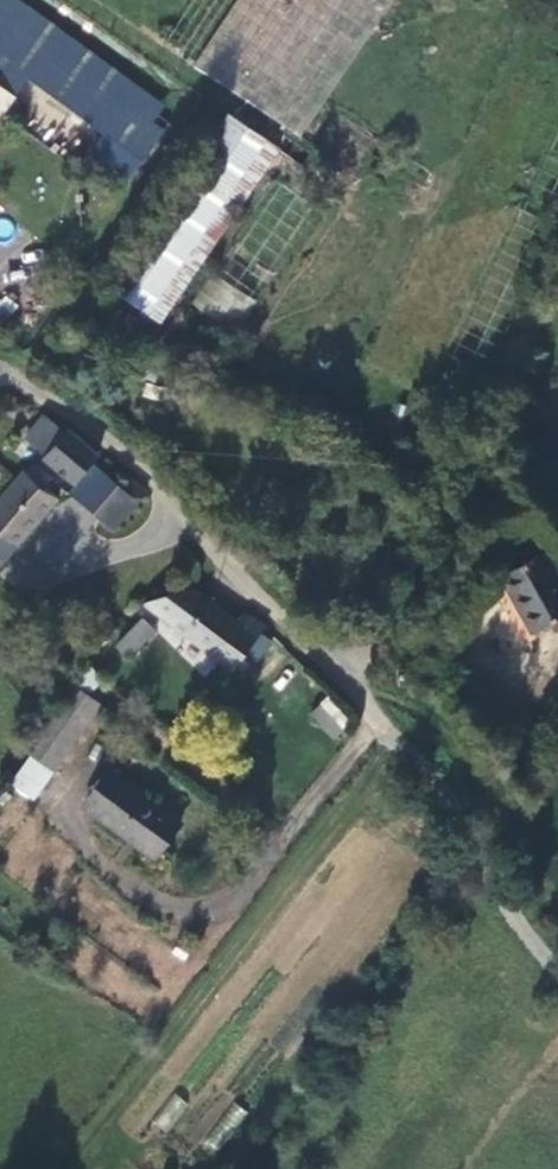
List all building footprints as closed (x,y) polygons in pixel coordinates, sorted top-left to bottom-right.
[(161,108),(13,0),(0,0),(0,62),(141,165),(167,129),(153,119),(161,108)] [(194,70),(303,135),(363,35),(351,28),(331,61),(254,15),(259,6),(249,0),(236,0),(194,70)] [(11,101),(0,92),(0,117),(11,101)] [(234,116),(117,288),(166,321),(283,150),(234,116)] [(65,436),(43,419),(27,440),(48,457),(65,436)] [(67,433),(65,436),(48,457),(46,460),(75,483),(97,456),(67,433)] [(0,507),(0,569),(59,501),(44,489),(51,480),(37,468),(31,477),(27,476),(0,507)] [(97,515),(120,486),(96,468),(74,497),(97,515)] [(144,494),(130,483),(125,490),(120,486),(97,515),(116,530),(144,494)] [(505,576),(537,633),(557,622),(557,567),(550,552),(505,576)] [(263,626),(245,613),(238,625),(192,594),(153,614),(181,632),(179,635),(231,671),(240,661),(258,631),(263,626)] [(153,634),(140,624),(118,650),(130,662),(153,634)] [(258,631),(240,661),(253,669),(269,642),(258,631)] [(326,696),(308,714),(332,739),(351,721),(326,696)] [(85,729),(64,713),(29,759),(35,765),(29,776),(46,789),(85,729)] [(88,809),(157,858),(182,825),(109,776),(88,809)] [(173,1130),(186,1100),(170,1094),(158,1124),(173,1130)]
